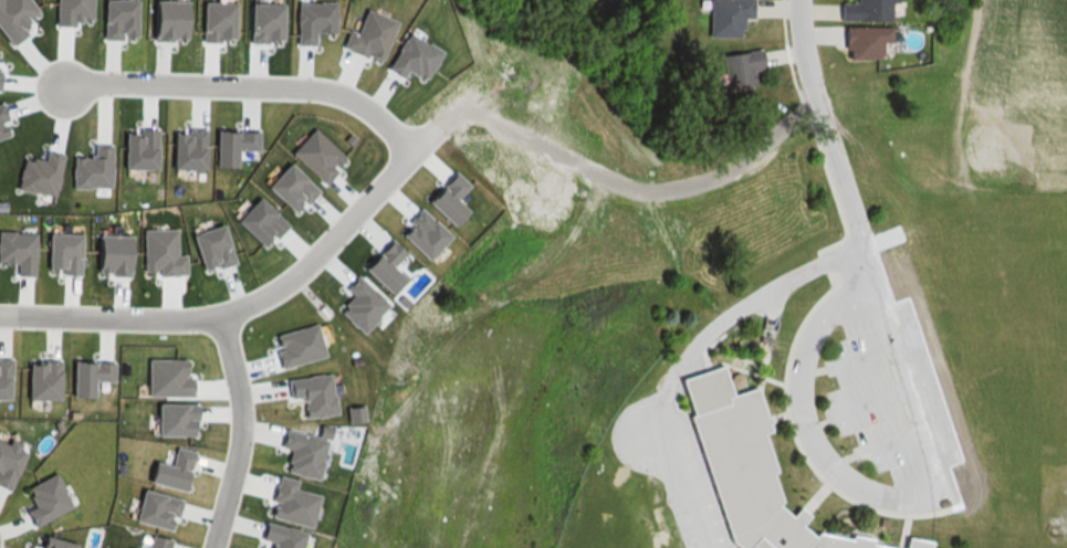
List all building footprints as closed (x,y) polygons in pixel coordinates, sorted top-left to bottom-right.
[(702,36),(731,36),(731,17),(742,17),(742,0),(702,0),(702,36)] [(883,0),(848,0),(848,4),(832,4),(832,20),(883,20),(883,0)] [(837,27),(837,57),(869,57),(869,41),(881,41),(881,27),(837,27)] [(743,72),(755,69),(750,50),(715,59),(723,90),(746,84),(743,72)] [(723,547),(923,547),(894,546),(800,538),(797,525),(797,521),(794,512),(774,518),(755,454),(757,424),(748,393),(729,392),(730,381),(718,380),(715,370),(674,383),(723,547)]
